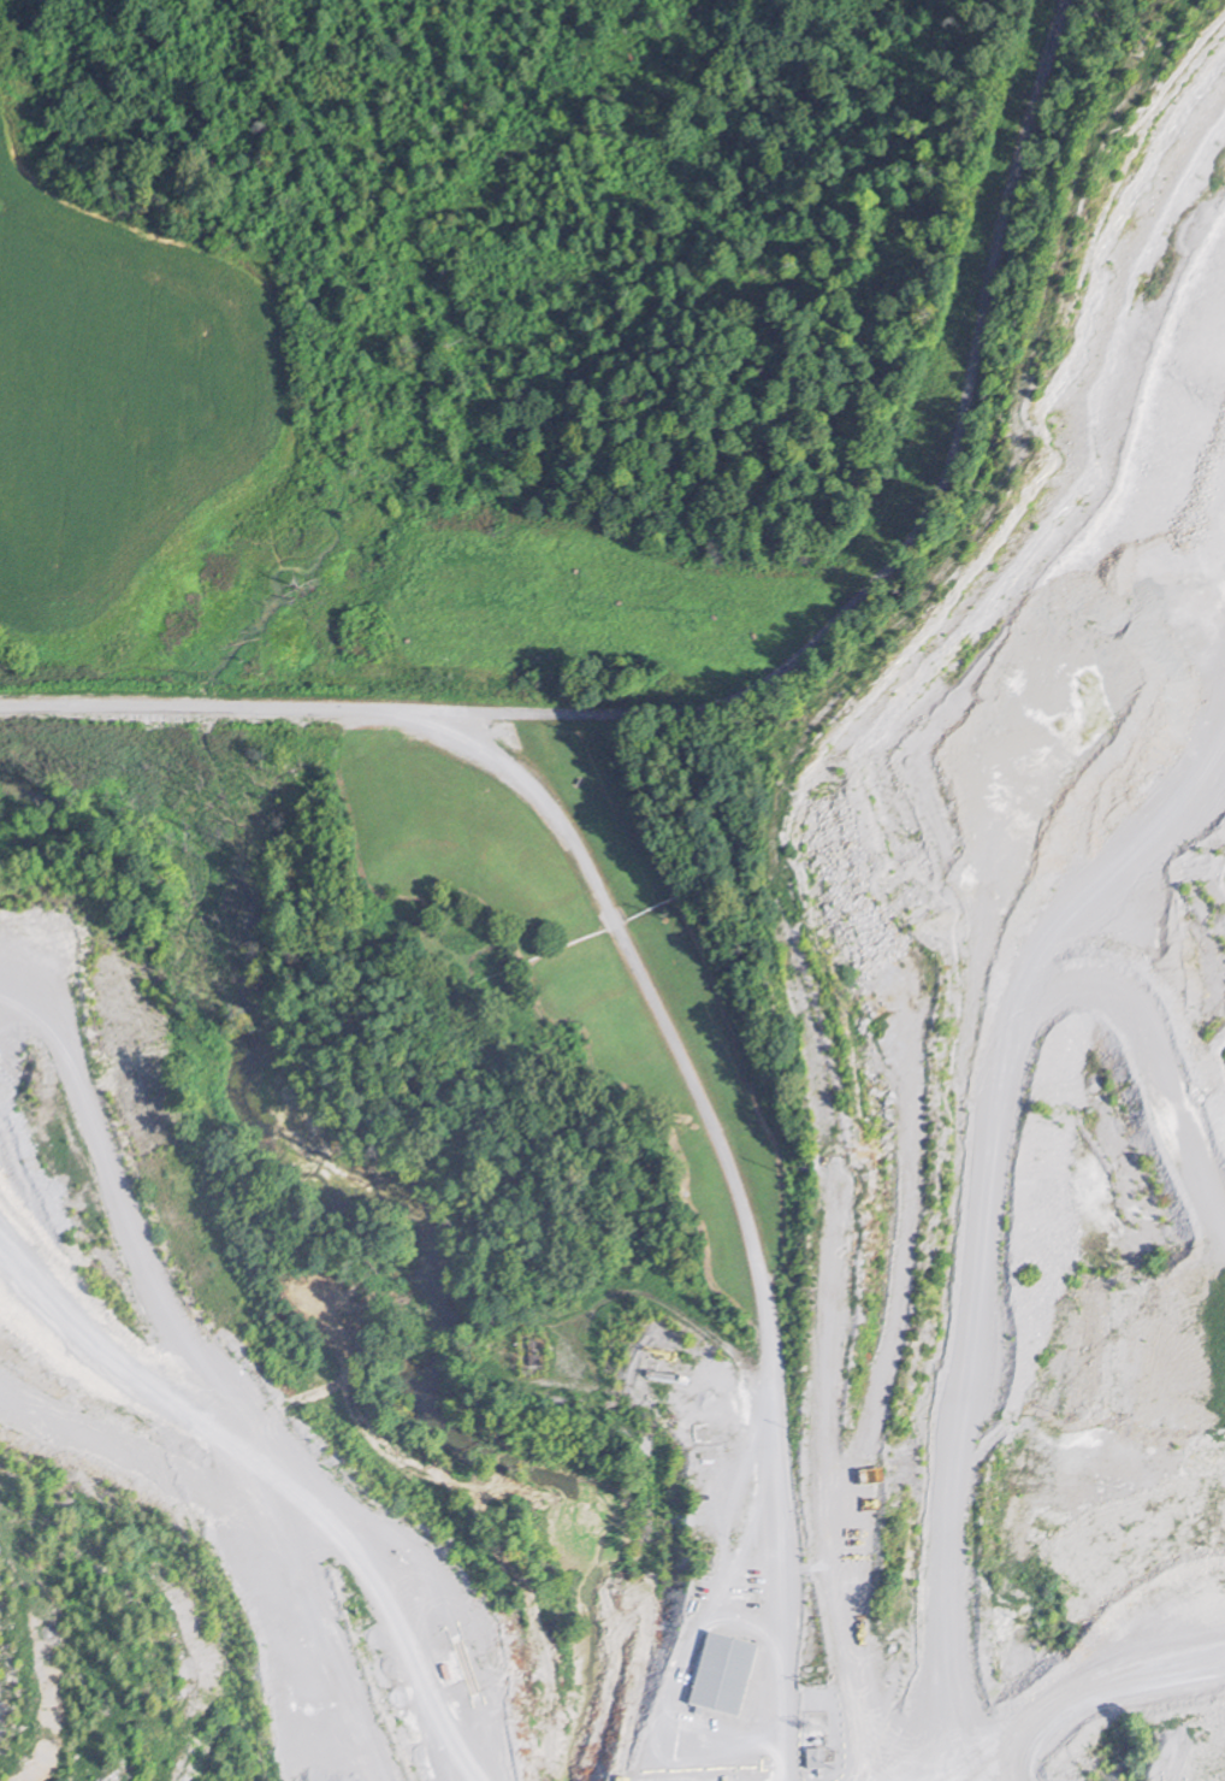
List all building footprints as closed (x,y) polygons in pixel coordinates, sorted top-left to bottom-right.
[(549,1341),(532,1341),(532,1368),(549,1368),(549,1341)] [(762,1646),(710,1635),(694,1708),(746,1719),(762,1646)] [(827,1751),(811,1751),(811,1771),(827,1771),(827,1751)]
